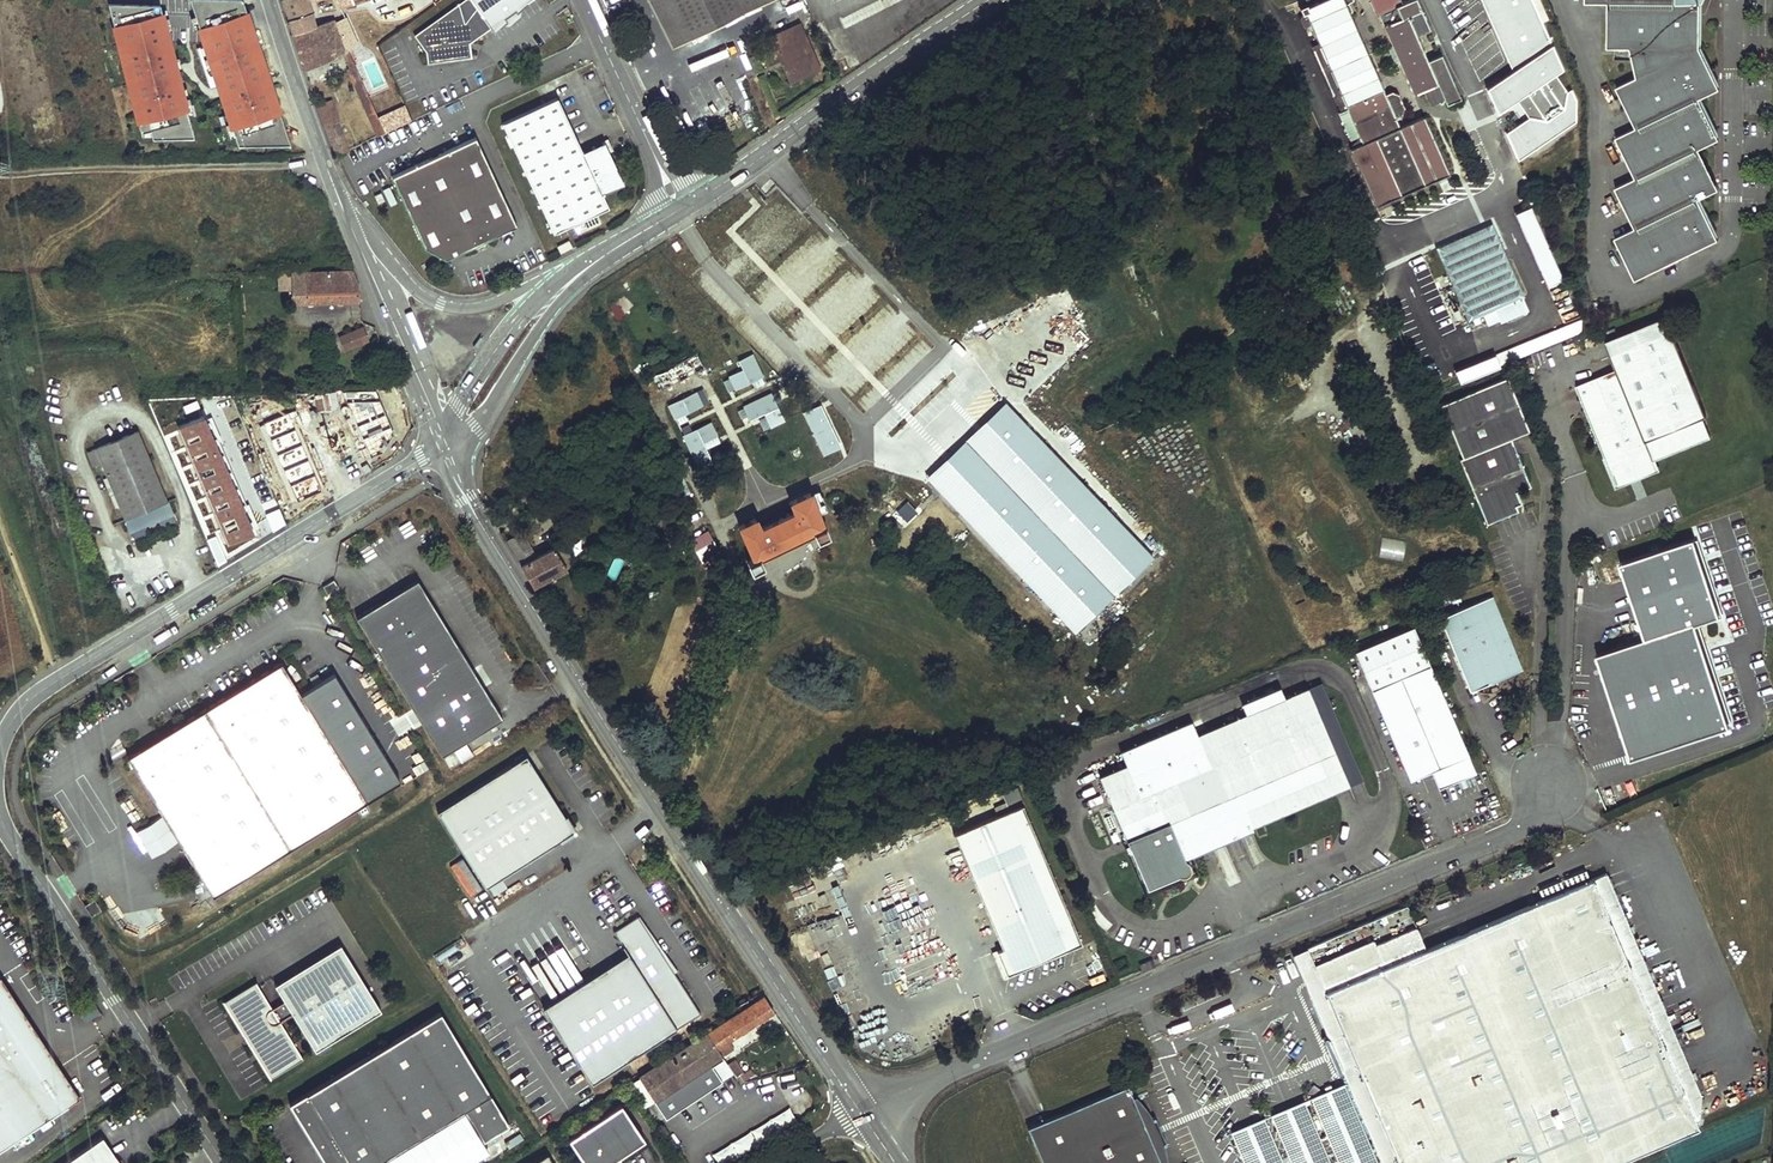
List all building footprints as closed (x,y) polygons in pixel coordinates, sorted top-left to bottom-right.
[(238,146),(291,144),(244,0),(190,0),(238,146)] [(315,24),(308,0),(282,0),(292,32),(315,24)] [(473,0),(460,0),(414,33),(427,50),(428,61),(472,55),(470,40),(491,25),(473,0)] [(491,25),(497,32),(503,25),(511,26),(522,16),(523,9),(534,0),(473,0),(491,25)] [(668,0),(649,0),(672,45),(684,39),(687,37),(668,0)] [(701,0),(668,0),(687,37),(712,26),(701,0)] [(712,26),(764,0),(701,0),(712,26)] [(1375,205),(1449,172),(1424,116),(1400,126),(1396,116),(1402,113),(1405,106),(1399,93),(1392,90),(1386,93),(1350,13),(1354,12),(1350,3),(1355,1),(1354,0),(1320,0),(1315,2),(1307,5),(1306,3),(1300,6),(1303,12),(1304,11),(1305,14),(1303,15),(1307,25),(1310,24),(1317,40),(1352,119),(1363,143),(1350,148),(1375,205)] [(1377,14),(1378,13),(1379,13),(1373,0),(1371,0),(1377,14)] [(1379,13),(1378,13),(1414,94),(1423,90),(1428,101),(1432,103),(1443,98),(1446,104),(1460,98),(1441,54),(1431,59),(1431,61),(1428,62),(1416,35),(1430,29),(1417,0),(1409,0),(1402,3),(1401,0),(1373,0),(1379,13)] [(1471,31),(1503,78),(1513,70),(1521,81),(1518,80),(1513,96),(1517,97),(1529,115),(1546,118),(1551,125),(1570,112),(1564,105),(1567,88),(1555,70),(1545,77),(1532,57),(1555,41),(1527,0),(1516,0),(1471,31)] [(1634,274),(1722,234),(1704,192),(1721,185),(1703,142),(1720,135),(1702,92),(1720,84),(1700,44),(1699,0),(1609,0),(1610,40),(1643,39),(1643,69),(1623,79),(1640,119),(1619,128),(1638,171),(1617,180),(1635,222),(1614,231),(1634,274)] [(161,5),(110,3),(144,139),(196,139),(161,5)] [(292,32),(303,68),(342,52),(350,67),(355,65),(348,49),(334,18),(315,24),(292,32)] [(782,35),(767,42),(773,53),(778,51),(790,76),(816,64),(798,25),(781,33),(782,35)] [(1340,109),(1349,120),(1352,119),(1317,40),(1310,43),(1340,109)] [(816,64),(790,76),(792,80),(819,69),(816,64)] [(355,65),(350,67),(356,82),(361,79),(355,65)] [(375,111),(361,79),(356,82),(354,83),(368,114),(375,111)] [(580,152),(555,97),(500,123),(551,234),(607,208),(600,193),(621,184),(607,155),(602,144),(601,142),(580,152)] [(349,152),(329,100),(316,104),(336,156),(349,152)] [(391,128),(411,120),(405,106),(385,114),(391,128)] [(375,111),(368,114),(377,133),(383,130),(375,111)] [(447,141),(451,149),(468,141),(464,133),(447,141)] [(474,139),(390,178),(422,250),(443,262),(515,228),(474,139)] [(602,144),(607,155),(612,153),(607,142),(602,144)] [(1322,153),(1370,262),(1382,257),(1350,187),(1349,188),(1331,149),(1322,153)] [(1441,247),(1472,321),(1503,308),(1528,298),(1514,266),(1497,224),(1441,247)] [(1528,298),(1503,308),(1508,322),(1532,312),(1541,293),(1528,261),(1514,266),(1528,298)] [(358,283),(353,270),(291,272),(292,302),(359,300),(358,290),(358,283)] [(1391,311),(1413,367),(1443,355),(1420,299),(1391,311)] [(1673,318),(1612,343),(1617,357),(1678,331),(1673,318)] [(366,340),(362,329),(350,334),(354,345),(366,340)] [(1678,331),(1617,357),(1623,371),(1581,389),(1620,486),(1661,470),(1658,461),(1715,438),(1707,418),(1712,415),(1678,331)] [(654,371),(663,387),(708,363),(699,347),(654,371)] [(747,366),(734,372),(741,387),(768,373),(756,350),(742,358),(747,366)] [(672,401),(680,417),(706,402),(698,387),(672,401)] [(399,389),(371,390),(324,393),(308,393),(308,398),(322,397),(325,429),(368,423),(367,410),(408,408),(399,389)] [(774,389),(747,403),(753,416),(767,408),(774,421),(788,414),(774,389)] [(1008,401),(930,474),(1076,628),(1153,556),(1008,401)] [(824,453),(844,443),(822,402),(803,412),(824,453)] [(285,411),(268,411),(268,429),(285,429),(285,411)] [(715,417),(687,432),(694,447),(722,432),(715,417)] [(222,433),(226,443),(237,438),(244,455),(212,468),(224,497),(228,496),(219,471),(246,459),(248,464),(259,459),(245,424),(222,433)] [(285,429),(268,429),(269,454),(282,453),(283,462),(286,462),(285,429)] [(368,442),(391,442),(391,430),(368,431),(368,442)] [(165,501),(136,432),(87,452),(93,466),(103,462),(126,517),(165,501)] [(196,455),(192,457),(210,503),(224,497),(212,468),(244,455),(237,438),(226,443),(208,450),(206,446),(194,451),(196,455)] [(1517,439),(1464,459),(1490,526),(1523,513),(1520,507),(1526,504),(1521,493),(1535,487),(1517,439)] [(282,453),(269,454),(269,462),(283,462),(282,453)] [(192,457),(175,464),(182,481),(192,477),(204,506),(210,503),(192,457)] [(751,570),(762,565),(759,557),(814,531),(817,538),(827,533),(823,524),(821,525),(814,508),(829,501),(822,487),(810,492),(810,491),(790,500),(795,511),(760,528),(756,518),(739,526),(752,553),(746,556),(748,559),(746,560),(751,570)] [(1696,530),(1621,559),(1645,618),(1620,628),(1626,643),(1618,646),(1606,651),(1648,752),(1740,715),(1732,692),(1728,681),(1707,625),(1729,616),(1696,530)] [(535,556),(522,532),(507,541),(533,586),(567,567),(554,546),(535,556)] [(334,579),(322,586),(327,593),(339,587),(334,579)] [(441,755),(453,748),(465,741),(502,718),(417,579),(356,617),(441,755)] [(1491,597),(1440,617),(1469,691),(1489,684),(1488,682),(1520,669),(1491,597)] [(1372,691),(1430,666),(1413,627),(1355,652),(1372,691)] [(1620,628),(1613,631),(1618,646),(1626,643),(1620,628)] [(210,894),(367,801),(399,783),(333,672),(299,692),(282,663),(172,727),(174,730),(157,740),(161,746),(155,749),(152,744),(127,758),(132,767),(134,766),(210,894)] [(1430,666),(1372,691),(1410,778),(1432,768),(1440,786),(1476,771),(1430,666)] [(1736,678),(1728,681),(1732,692),(1741,689),(1736,678)] [(1112,769),(1085,780),(1133,894),(1166,880),(1167,880),(1167,881),(1168,881),(1169,881),(1173,881),(1174,881),(1175,881),(1176,880),(1177,880),(1178,879),(1180,878),(1180,877),(1181,876),(1182,875),(1182,874),(1182,873),(1183,872),(1183,868),(1182,867),(1182,866),(1182,865),(1181,864),(1181,863),(1180,862),(1179,861),(1177,858),(1336,790),(1294,692),(1270,702),(1229,719),(1183,738),(1178,726),(1106,756),(1112,769)] [(1266,693),(1225,710),(1229,719),(1270,702),(1266,693)] [(465,741),(453,748),(461,761),(473,754),(465,741)] [(526,755),(438,811),(486,886),(490,884),(500,877),(574,831),(526,755)] [(999,966),(1003,976),(1068,949),(1009,810),(952,832),(1002,948),(996,950),(1002,964),(999,966)] [(660,857),(654,848),(648,852),(654,861),(660,857)] [(1521,848),(1510,853),(1512,861),(1524,856),(1521,848)] [(469,897),(482,889),(462,857),(449,866),(469,897)] [(1652,1018),(1666,1012),(1606,871),(1592,877),(1426,948),(1417,926),(1382,940),(1392,963),(1326,991),(1343,1033),(1340,1035),(1336,1045),(1341,1057),(1352,1061),(1355,1060),(1399,1162),(1617,1162),(1700,1128),(1697,1121),(1701,1119),(1702,1095),(1698,1086),(1691,1090),(1685,1076),(1678,1079),(1652,1018)] [(500,877),(490,884),(495,892),(505,885),(500,877)] [(94,898),(84,905),(91,916),(101,909),(94,898)] [(591,1083),(700,1013),(638,916),(614,931),(628,953),(543,1007),(591,1083)] [(226,995),(274,1072),(302,1054),(301,1053),(300,1054),(278,1018),(291,1010),(313,1047),(379,1006),(338,940),(336,942),(337,943),(275,981),(275,980),(272,981),(282,997),(270,1005),(254,980),(255,979),(254,977),(226,995)] [(1241,1162),(1399,1162),(1355,1060),(1352,1061),(1341,1057),(1336,1045),(1340,1035),(1343,1033),(1326,991),(1318,971),(1315,964),(1307,947),(1293,953),(1336,1054),(1348,1081),(1228,1132),(1241,1162)] [(1315,964),(1318,971),(1331,966),(1328,958),(1315,964)] [(1138,965),(1127,969),(1129,975),(1140,971),(1138,965)] [(80,1097),(70,1081),(69,1081),(0,977),(0,1149),(80,1097)] [(221,998),(269,1075),(274,1072),(226,995),(221,998)] [(728,1040),(774,1010),(764,995),(707,1033),(717,1047),(728,1040)] [(326,1162),(374,1162),(464,1109),(483,1139),(508,1124),(440,1011),(289,1102),(326,1162)] [(1691,1090),(1698,1086),(1666,1012),(1652,1018),(1678,1079),(1685,1076),(1691,1090)] [(640,1077),(654,1100),(723,1056),(717,1047),(707,1033),(640,1077)] [(728,1040),(717,1047),(723,1056),(734,1048),(728,1040)] [(729,1063),(740,1082),(747,1077),(736,1059),(729,1063)] [(1030,1127),(1045,1162),(1164,1162),(1157,1147),(1159,1146),(1162,1141),(1158,1130),(1155,1124),(1149,1122),(1146,1123),(1135,1098),(1130,1084),(1030,1127)] [(1135,1098),(1146,1123),(1149,1122),(1155,1124),(1158,1130),(1162,1141),(1159,1146),(1157,1147),(1164,1162),(1176,1162),(1176,1160),(1175,1157),(1152,1102),(1150,1100),(1146,1097),(1143,1096),(1141,1096),(1135,1098)] [(644,1141),(621,1106),(569,1140),(584,1162),(622,1162),(618,1158),(644,1141)] [(799,1123),(790,1108),(711,1152),(717,1162),(727,1162),(799,1123)] [(63,1162),(122,1162),(103,1136),(63,1162)] [(546,1153),(529,1162),(553,1162),(546,1153)]
